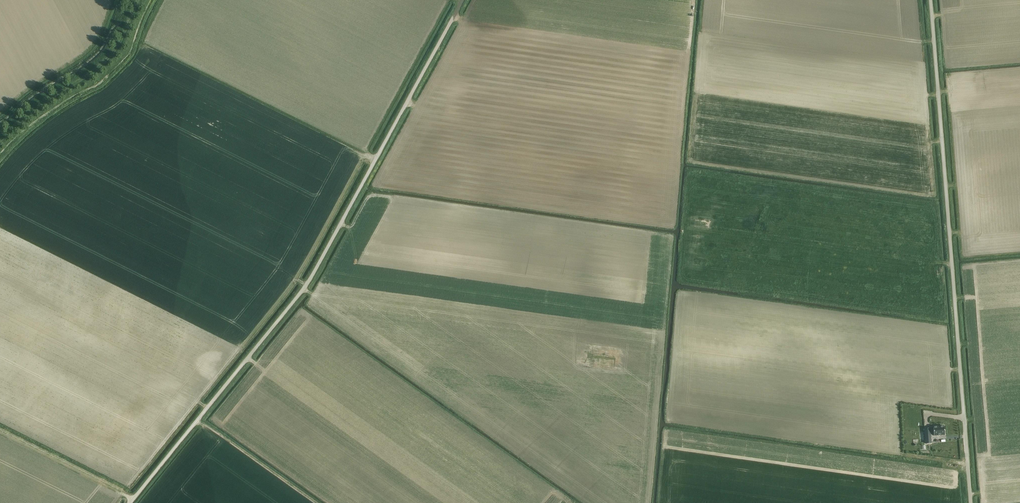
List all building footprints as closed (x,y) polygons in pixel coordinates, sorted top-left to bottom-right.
[(930,428),(924,429),(925,443),(931,443),(931,435),(934,435),(934,436),(945,435),(944,426),(933,427),(933,430),(930,430),(930,428)] [(949,447),(942,447),(942,453),(956,453),(955,444),(949,444),(949,447)]
